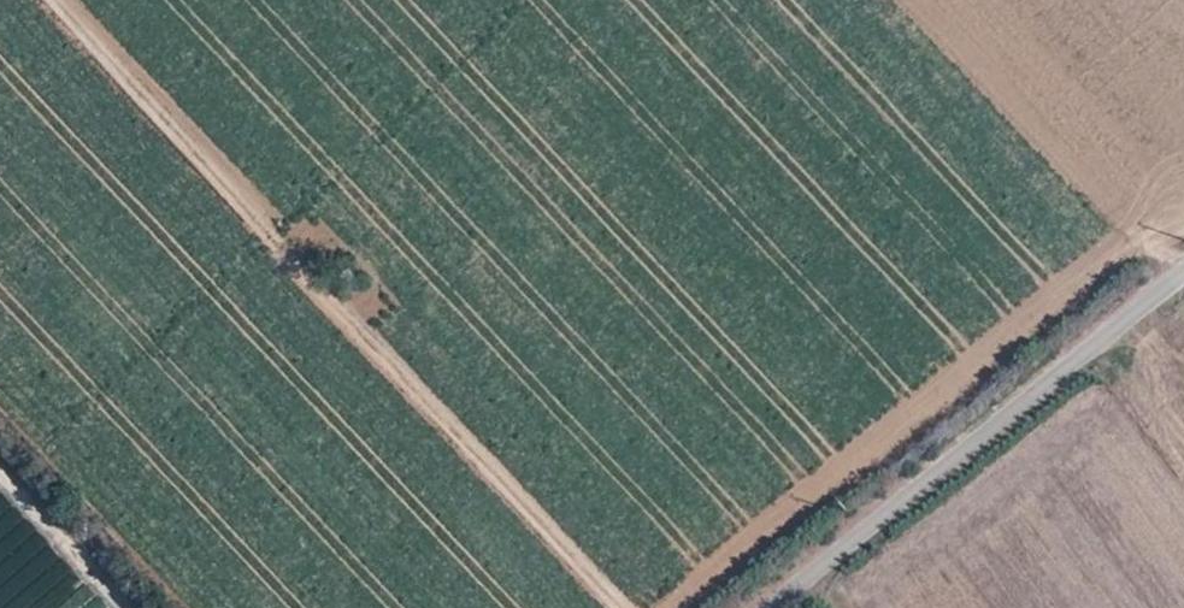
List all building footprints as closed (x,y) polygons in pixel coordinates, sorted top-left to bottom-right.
[(331,282),(340,292),(355,277),(347,268),(331,282)]
